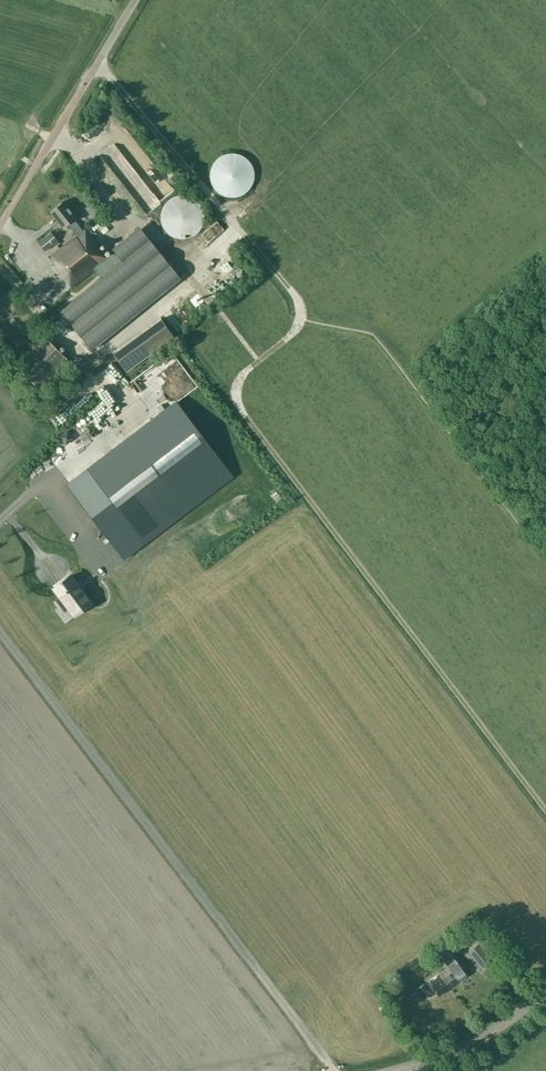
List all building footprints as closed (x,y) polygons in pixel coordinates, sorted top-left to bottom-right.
[(98,154),(111,167),(124,155),(112,142),(98,154)] [(254,173),(253,170),(253,169),(252,167),(251,166),(251,164),(249,162),(248,161),(246,159),(243,157),(241,156),(238,155),(236,154),(234,154),(231,154),(227,154),(225,155),(222,156),(219,158),(218,159),(215,162),(214,163),(212,165),(211,168),(210,171),(210,174),(210,175),(209,177),(210,179),(210,181),(210,182),(211,184),(212,186),(213,188),(213,189),(214,190),(216,191),(217,193),(218,194),(220,195),(222,196),(223,197),(224,197),(226,198),(228,198),(229,198),(231,199),(233,198),(235,198),(236,198),(238,198),(240,197),(243,196),(244,195),(246,194),(247,192),(248,191),(249,190),(250,189),(251,187),(252,185),(253,183),(254,180),(254,176),(254,175),(254,173)] [(137,168),(146,180),(156,172),(147,161),(137,168)] [(195,234),(196,234),(198,232),(199,231),(200,230),(200,229),(201,227),(202,225),(203,224),(203,222),(204,220),(204,218),(204,216),(204,214),(204,213),(203,211),(203,210),(202,209),(202,207),(201,206),(200,205),(199,203),(198,202),(196,200),(194,198),(193,198),(191,197),(189,196),(187,196),(186,195),(184,195),(181,195),(179,195),(177,196),(175,197),(173,197),(172,198),(170,199),(169,200),(168,201),(166,203),(165,204),(164,206),(163,207),(162,208),(162,210),(161,212),(161,213),(161,215),(161,216),(161,218),(161,219),(161,220),(161,222),(162,224),(162,225),(163,226),(164,228),(165,229),(166,231),(167,232),(168,233),(169,234),(171,235),(172,236),(174,237),(176,237),(177,238),(179,238),(181,238),(183,238),(186,238),(187,238),(189,237),(190,237),(192,236),(193,235),(195,234)] [(110,200),(119,210),(123,205),(115,196),(110,200)] [(75,217),(63,201),(50,212),(62,227),(67,223),(76,235),(49,256),(55,264),(53,266),(70,288),(94,269),(100,277),(60,310),(91,349),(180,278),(139,226),(111,248),(114,252),(107,257),(84,228),(82,230),(73,218),(75,217)] [(51,232),(38,242),(45,251),(57,240),(51,232)] [(195,317),(206,310),(200,300),(188,306),(195,317)] [(161,318),(113,353),(126,371),(174,336),(161,318)] [(39,389),(67,360),(42,335),(14,364),(39,389)] [(142,376),(159,401),(196,377),(180,352),(142,376)] [(62,405),(43,415),(49,426),(81,408),(73,392),(59,400),(62,405)] [(130,553),(231,476),(174,402),(73,479),(130,553)] [(70,575),(54,588),(60,596),(56,600),(65,611),(69,608),(74,614),(90,602),(70,575)] [(491,962),(477,945),(468,952),(482,969),(491,962)] [(466,975),(447,950),(439,956),(447,967),(438,974),(449,988),(466,975)] [(429,981),(425,985),(424,983),(417,988),(423,997),(434,989),(438,995),(449,988),(438,974),(429,981)]
